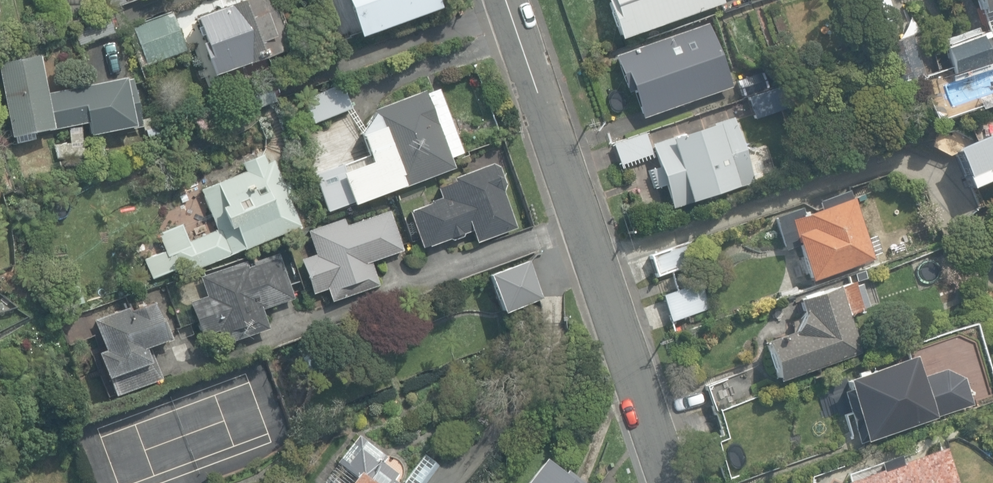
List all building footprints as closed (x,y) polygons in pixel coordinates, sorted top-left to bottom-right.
[(220,85),(266,68),(262,59),(290,49),(272,0),(241,0),(195,17),(220,85)] [(357,37),(438,8),(435,0),(344,0),(357,37)] [(619,39),(723,4),(722,0),(606,0),(605,0),(619,39)] [(981,13),(992,9),(992,0),(976,0),(981,13)] [(131,26),(145,65),(185,51),(170,11),(131,26)] [(72,25),(79,45),(115,33),(108,13),(72,25)] [(709,23),(619,53),(641,118),(670,109),(674,122),(730,103),(726,89),(731,87),(709,23)] [(953,74),(992,61),(991,59),(992,58),(992,34),(990,35),(989,31),(944,46),(953,74)] [(899,84),(924,75),(910,35),(884,44),(899,84)] [(60,159),(84,154),(84,139),(141,128),(143,137),(157,134),(156,128),(157,128),(155,117),(141,120),(133,79),(86,89),(57,95),(55,84),(41,87),(38,57),(0,64),(0,93),(9,138),(56,129),(60,159)] [(736,79),(743,97),(765,88),(759,71),(736,79)] [(233,91),(242,115),(277,102),(268,78),(233,91)] [(303,100),(313,123),(351,108),(341,84),(303,100)] [(315,173),(328,211),(352,202),(453,166),(450,157),(462,153),(439,88),(425,93),(423,89),(372,107),(358,132),(366,155),(315,173)] [(748,97),(754,120),(786,111),(780,88),(748,97)] [(651,144),(672,209),(754,183),(733,117),(651,144)] [(651,154),(643,132),(610,144),(617,165),(651,154)] [(951,149),(966,187),(992,177),(992,133),(951,149)] [(183,274),(299,228),(272,159),(265,161),(262,153),(235,164),(238,172),(200,187),(217,231),(187,243),(179,224),(157,233),(164,252),(144,261),(151,279),(180,268),(183,274)] [(408,211),(422,248),(449,239),(451,240),(462,236),(463,234),(472,230),(476,242),(516,227),(502,191),(505,184),(499,166),(491,163),(452,177),(454,182),(436,188),(440,198),(429,201),(430,203),(408,211)] [(803,264),(809,281),(861,264),(870,261),(846,190),(814,201),(817,208),(800,214),(798,207),(771,216),(783,250),(796,246),(797,246),(803,264)] [(326,289),(331,301),(379,285),(371,264),(370,262),(403,250),(389,210),(345,225),(342,218),(306,231),(314,254),(300,259),(301,264),(312,294),(326,289)] [(650,252),(658,275),(698,262),(691,239),(650,252)] [(218,330),(223,344),(270,327),(263,309),(293,298),(281,264),(277,253),(251,262),(252,264),(247,266),(246,263),(245,261),(237,264),(199,276),(206,295),(189,301),(201,336),(218,330)] [(490,274),(501,312),(541,297),(530,264),(529,261),(521,264),(490,274)] [(763,343),(778,384),(860,353),(846,316),(862,310),(851,281),(796,301),(800,311),(791,332),(763,343)] [(662,295),(671,322),(709,309),(700,282),(662,295)] [(97,352),(114,395),(161,378),(149,346),(171,338),(163,317),(158,319),(152,301),(130,310),(128,305),(92,319),(104,349),(97,352)] [(844,379),(865,442),(972,406),(963,380),(944,368),(922,376),(915,355),(844,379)] [(706,385),(715,411),(755,396),(745,371),(706,385)] [(395,480),(401,472),(385,461),(387,458),(357,436),(335,466),(349,475),(343,482),(398,482),(395,480)] [(843,482),(957,482),(945,447),(900,462),(898,454),(876,461),(879,469),(842,481),(843,482)] [(406,482),(426,482),(440,466),(424,453),(403,481),(406,482)] [(564,469),(562,471),(544,457),(523,482),(582,482),(564,469)]
